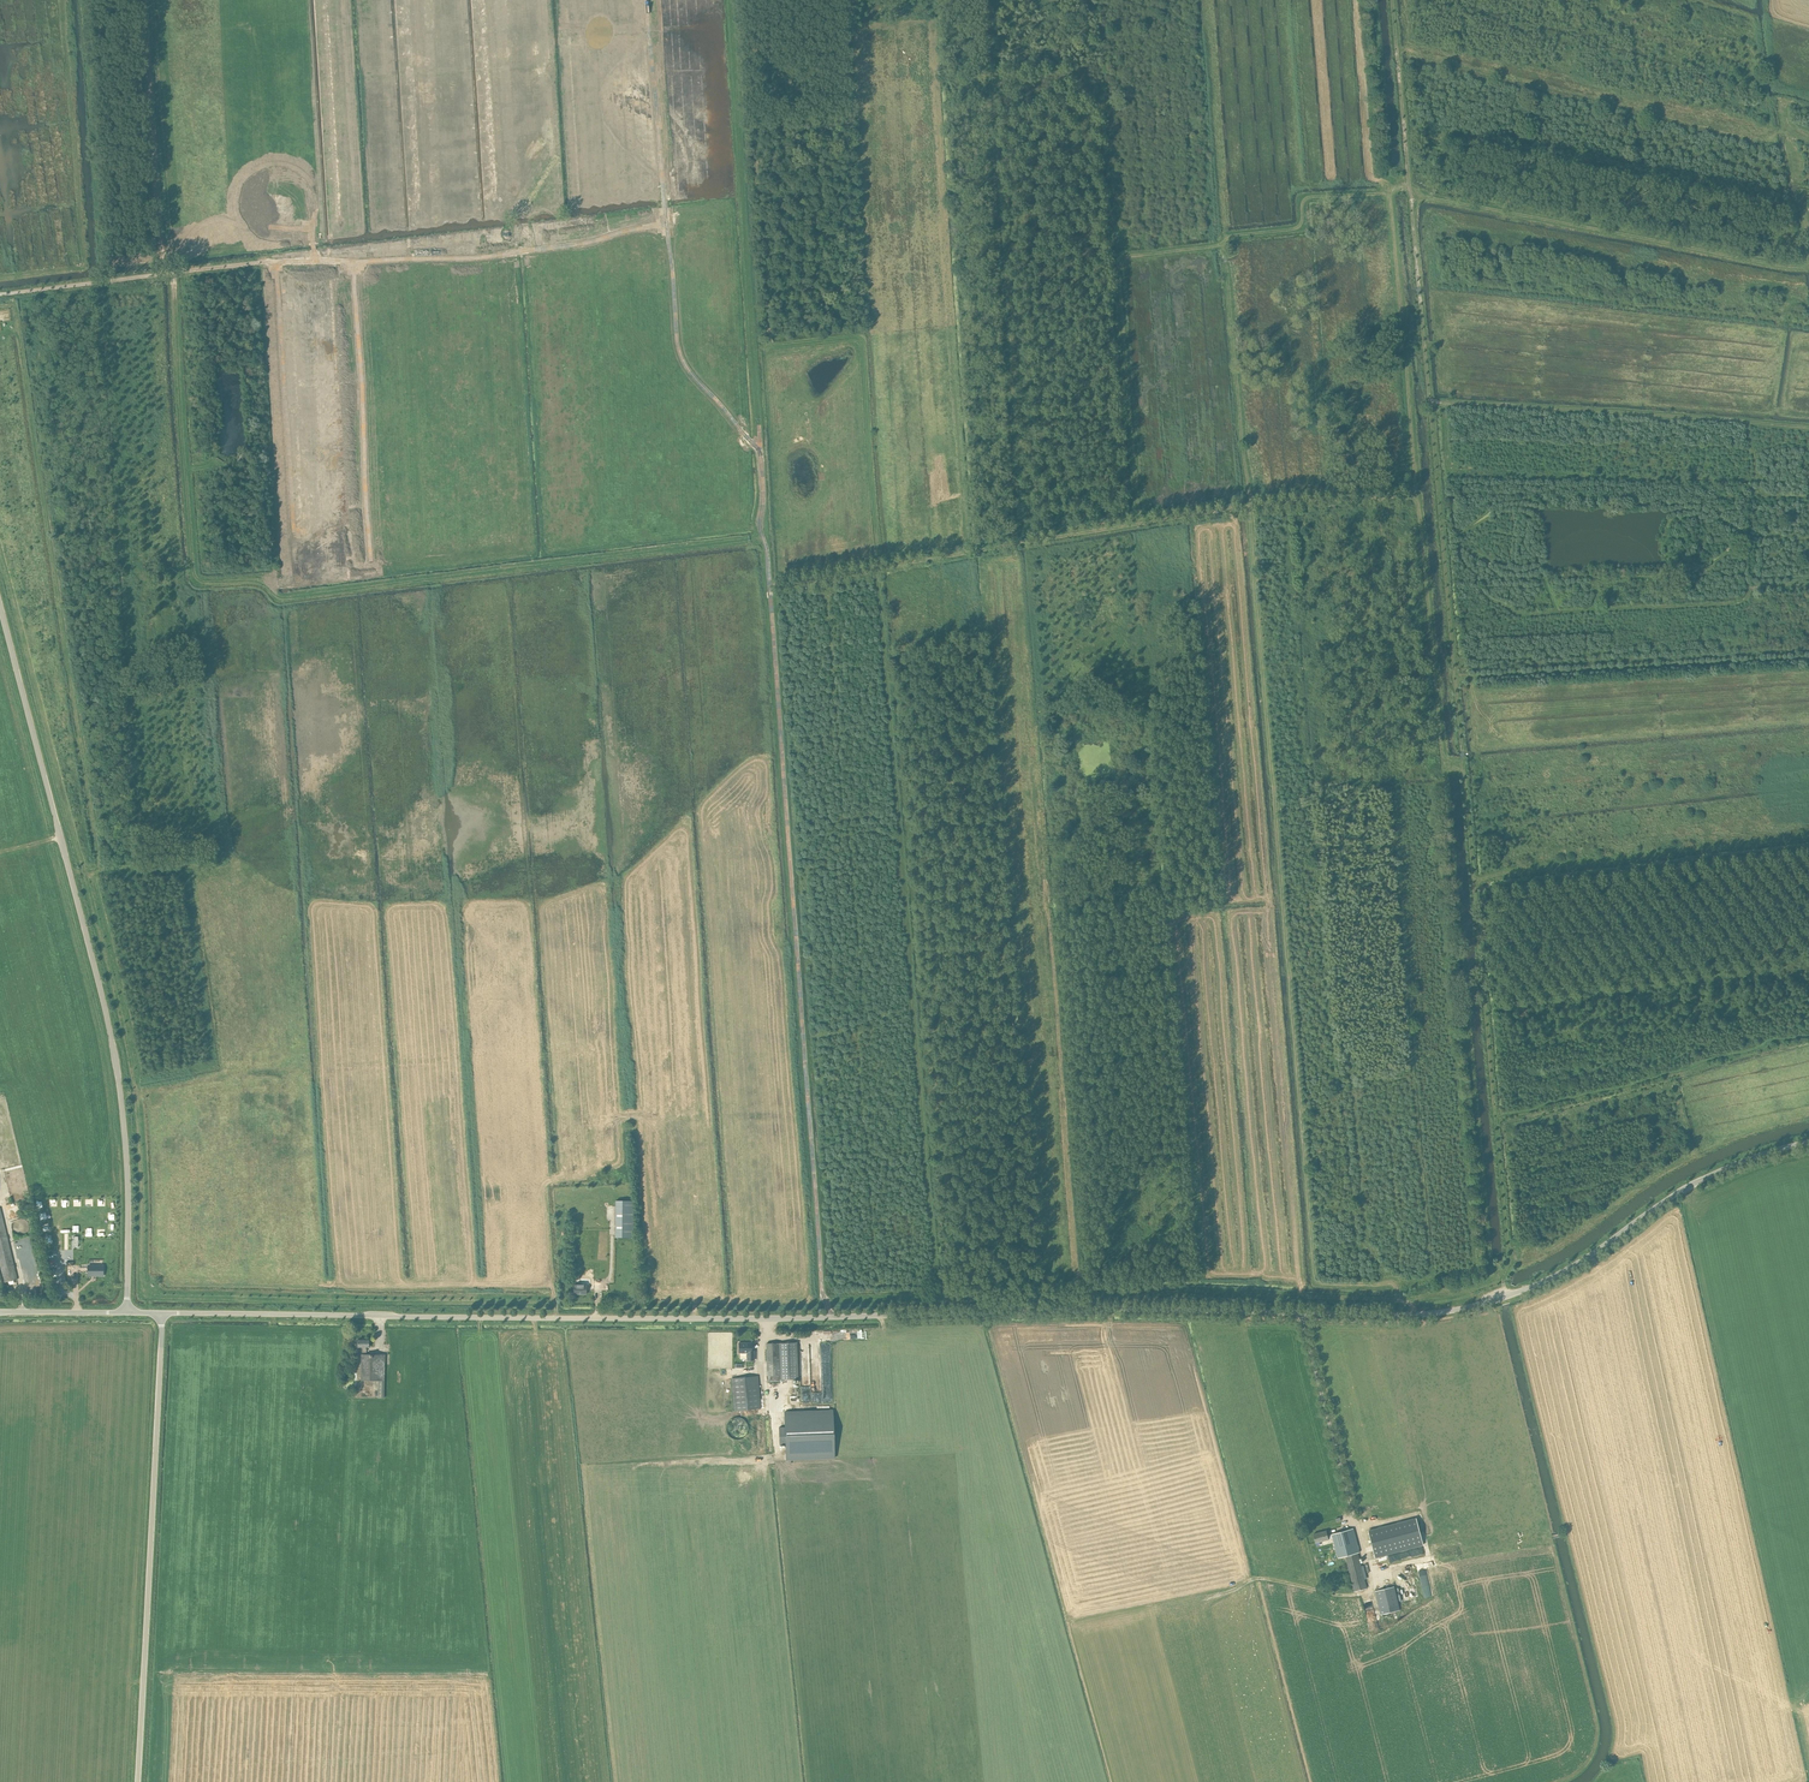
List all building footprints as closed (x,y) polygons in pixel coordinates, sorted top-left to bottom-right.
[(615,1201),(615,1237),(634,1238),(634,1219),(634,1201),(615,1201)] [(3,1276),(5,1282),(17,1279),(0,1207),(0,1263),(3,1276)] [(88,1265),(88,1275),(92,1275),(92,1274),(95,1274),(95,1275),(103,1275),(104,1266),(88,1265)] [(574,1288),(574,1294),(586,1294),(586,1285),(586,1278),(586,1277),(583,1277),(581,1277),(581,1285),(574,1285),(574,1288)] [(361,1381),(378,1381),(378,1398),(385,1398),(385,1381),(385,1354),(367,1354),(367,1347),(369,1347),(369,1340),(358,1340),(358,1347),(361,1347),(361,1381)] [(768,1382),(780,1382),(780,1380),(798,1379),(797,1342),(766,1343),(767,1376),(768,1382)] [(754,1360),(754,1357),(754,1351),(751,1351),(751,1343),(739,1343),(739,1353),(747,1353),(747,1360),(754,1360)] [(731,1382),(734,1411),(761,1409),(758,1376),(731,1378),(731,1382)] [(801,1381),(802,1402),(812,1402),(833,1401),(832,1393),(822,1393),(821,1380),(801,1381)] [(835,1458),(833,1410),(796,1411),(784,1412),(785,1427),(779,1428),(779,1445),(785,1444),(786,1460),(835,1458)] [(736,1440),(744,1438),(747,1433),(748,1427),(745,1421),(740,1418),(733,1419),(728,1423),(727,1430),(730,1437),(736,1440)] [(1416,1518),(1368,1530),(1375,1558),(1424,1545),(1416,1518)] [(1345,1556),(1354,1591),(1367,1588),(1357,1553),(1359,1552),(1353,1528),(1332,1534),(1327,1535),(1326,1531),(1313,1534),(1316,1543),(1328,1539),(1333,1538),(1338,1558),(1345,1556)] [(1412,1571),(1405,1572),(1411,1596),(1417,1594),(1412,1571)] [(1380,1610),(1399,1606),(1394,1587),(1375,1591),(1380,1610)]
